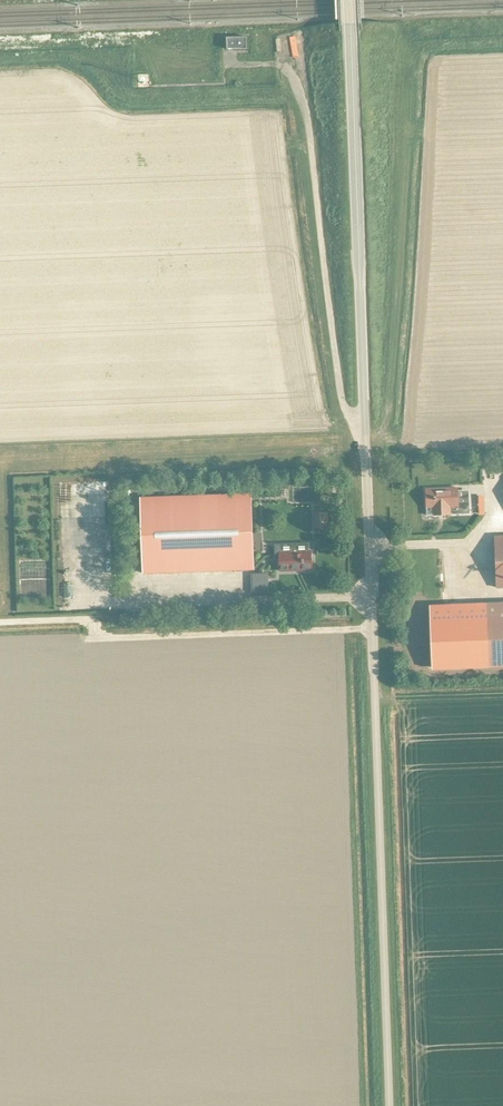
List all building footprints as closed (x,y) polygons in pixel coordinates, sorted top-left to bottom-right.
[(246,50),(246,37),(225,38),(225,50),(246,50)] [(491,476),(491,468),(483,467),(482,476),(491,476)] [(425,508),(425,516),(432,515),(432,516),(439,515),(442,514),(442,515),(449,515),(450,515),(450,507),(457,507),(457,505),(466,505),(466,498),(457,498),(456,489),(424,490),(425,508)] [(250,494),(139,498),(142,574),(253,570),(250,494)] [(502,588),(502,536),(494,537),(496,588),(502,588)] [(278,571),(310,570),(310,552),(278,553),(278,571)] [(251,575),(251,592),(267,592),(266,574),(251,575)] [(486,666),(502,666),(502,604),(484,605),(486,666)]
